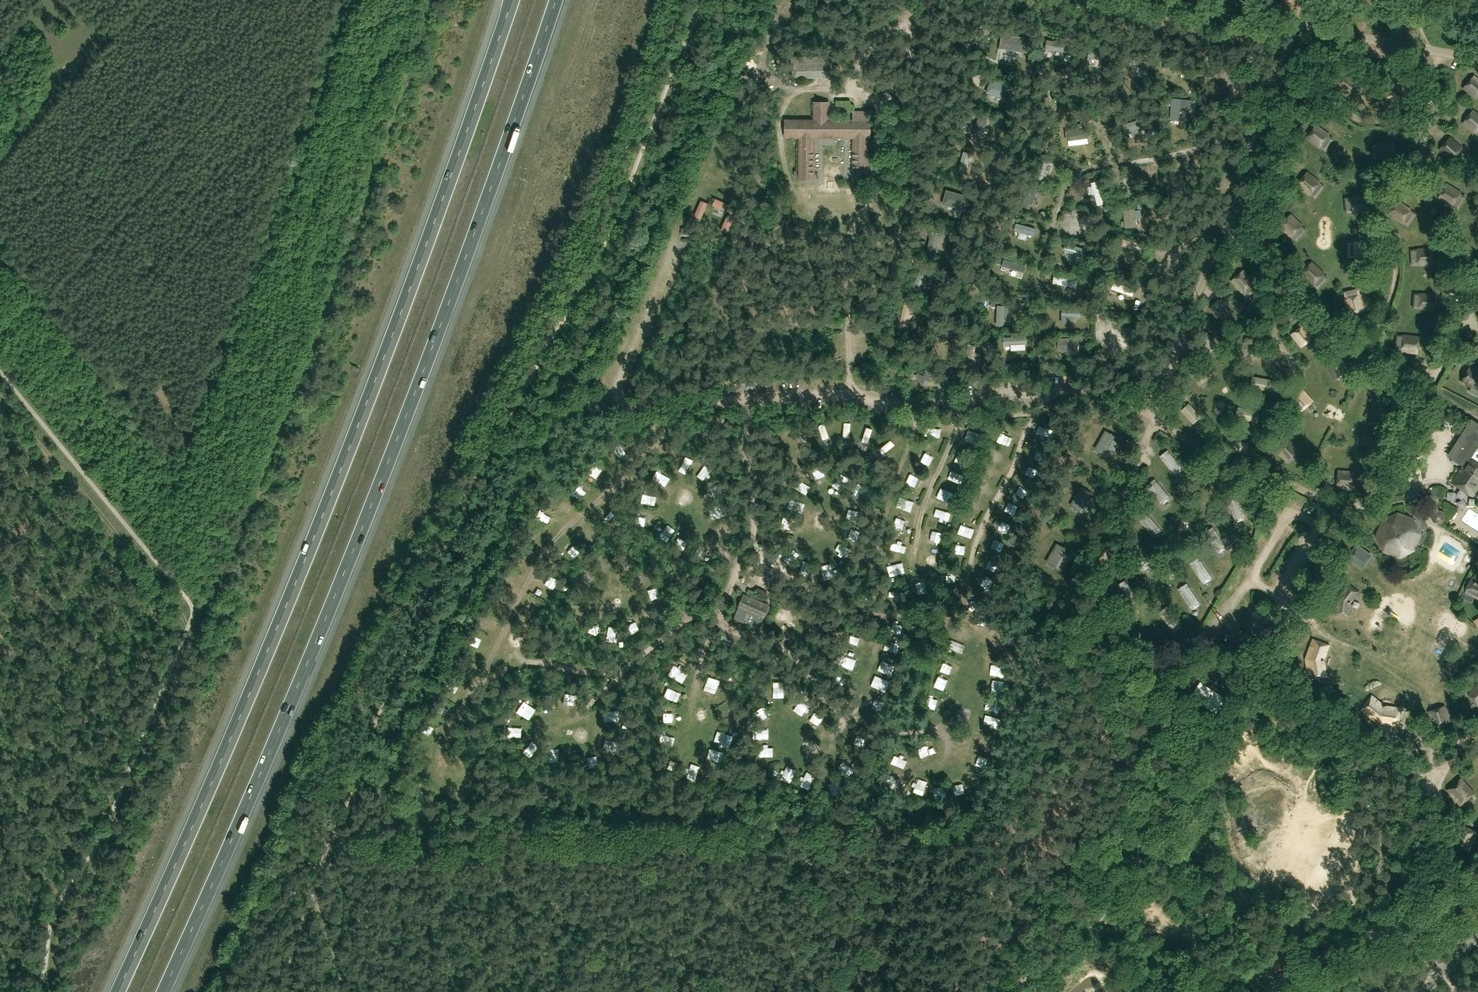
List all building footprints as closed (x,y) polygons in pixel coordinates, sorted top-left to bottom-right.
[(1002,34),(1000,49),(1029,53),(1031,38),(1002,34)] [(833,56),(792,57),(792,79),(833,78),(833,56)] [(1135,69),(1138,76),(1147,72),(1143,65),(1135,69)] [(1346,72),(1335,87),(1349,96),(1359,82),(1346,72)] [(1475,99),(1477,96),(1477,78),(1474,75),(1463,87),(1475,99)] [(1010,86),(991,79),(986,93),(1005,100),(1010,86)] [(785,138),(799,138),(798,180),(815,180),(816,139),(852,139),(852,181),(869,181),(869,139),(871,139),(871,120),(870,120),(870,111),(853,111),(853,120),(830,120),(830,102),(813,102),(813,119),(785,119),(785,138)] [(1473,109),(1463,122),(1476,133),(1477,130),(1477,113),(1473,109)] [(980,114),(972,135),(981,138),(988,117),(980,114)] [(992,121),(990,128),(996,129),(998,122),(992,121)] [(1319,149),(1329,134),(1315,124),(1304,138),(1319,149)] [(1091,136),(1091,126),(1075,127),(1076,137),(1091,136)] [(1463,148),(1450,136),(1438,150),(1451,161),(1463,148)] [(1396,158),(1394,141),(1378,142),(1379,160),(1396,158)] [(844,199),(848,188),(838,185),(842,173),(835,171),(827,193),(844,199)] [(1320,182),(1308,171),(1296,185),(1309,196),(1320,182)] [(1104,176),(1097,179),(1104,197),(1111,194),(1104,176)] [(1032,205),(1039,187),(1026,182),(1019,201),(1032,205)] [(1451,207),(1461,192),(1447,183),(1438,198),(1451,207)] [(942,205),(965,211),(969,196),(946,189),(942,205)] [(1368,213),(1367,195),(1351,196),(1352,214),(1368,213)] [(1411,209),(1397,200),(1387,214),(1401,224),(1411,209)] [(226,225),(232,217),(227,213),(221,221),(226,225)] [(1303,225),(1291,214),(1279,227),(1290,238),(1303,225)] [(1371,259),(1371,241),(1354,241),(1354,259),(1371,259)] [(1434,247),(1417,248),(1418,266),(1435,265),(1434,247)] [(1325,272),(1312,261),(1300,274),(1312,286),(1325,272)] [(1244,270),(1230,281),(1241,294),(1255,282),(1244,270)] [(1437,294),(1420,292),(1419,310),(1435,312),(1437,294)] [(1365,311),(1362,295),(1344,298),(1347,314),(1365,311)] [(1117,323),(1111,335),(1128,343),(1134,330),(1117,323)] [(1290,335),(1301,348),(1315,337),(1304,323),(1290,335)] [(1236,327),(1225,326),(1222,340),(1233,343),(1236,327)] [(1420,336),(1403,335),(1401,352),(1418,354),(1420,336)] [(1059,351),(1078,350),(1077,338),(1059,338),(1059,351)] [(1273,344),(1250,348),(1252,359),(1274,356),(1273,344)] [(1226,360),(1213,357),(1209,373),(1222,377),(1226,360)] [(1342,359),(1326,367),(1334,381),(1350,372),(1342,359)] [(1197,364),(1188,370),(1199,385),(1208,379),(1197,364)] [(1476,369),(1475,371),(1470,368),(1462,382),(1472,387),(1469,392),(1477,396),(1477,370),(1476,369)] [(929,369),(915,375),(917,379),(919,378),(922,385),(931,382),(929,374),(930,373),(929,369)] [(1253,376),(1251,387),(1273,392),(1275,380),(1253,376)] [(1377,386),(1376,404),(1393,405),(1394,387),(1377,386)] [(1314,401),(1303,388),(1289,400),(1300,413),(1314,401)] [(1189,403),(1181,410),(1194,424),(1202,417),(1189,403)] [(1238,407),(1236,418),(1258,423),(1260,411),(1238,407)] [(833,414),(827,416),(832,431),(838,429),(833,414)] [(870,433),(877,435),(881,419),(874,417),(870,433)] [(1472,427),(1451,460),(1460,465),(1460,464),(1463,466),(1452,483),(1473,496),(1477,488),(1477,431),(1472,427)] [(1379,430),(1362,428),(1361,446),(1377,448),(1379,430)] [(888,440),(891,445),(904,435),(900,430),(888,440)] [(1116,437),(1106,431),(1096,450),(1111,459),(1120,444),(1113,440),(1116,437)] [(1301,451),(1289,439),(1276,451),(1286,463),(1301,451)] [(1226,440),(1225,451),(1247,454),(1249,442),(1226,440)] [(1167,448),(1180,464),(1185,459),(1173,443),(1167,448)] [(687,457),(693,464),(703,454),(697,448),(687,457)] [(1168,449),(1160,457),(1173,473),(1181,467),(1168,449)] [(958,460),(954,467),(967,475),(971,467),(958,460)] [(921,464),(915,471),(923,478),(929,471),(921,464)] [(850,481),(855,468),(848,465),(843,478),(850,481)] [(1353,489),(1355,472),(1337,470),(1336,488),(1353,489)] [(1001,482),(1003,473),(989,471),(988,479),(1001,482)] [(1154,477),(1170,497),(1178,490),(1162,471),(1154,477)] [(1031,487),(1038,484),(1034,476),(1027,479),(1031,487)] [(1155,478),(1147,486),(1161,502),(1168,495),(1155,478)] [(865,479),(858,484),(865,493),(872,487),(865,479)] [(958,493),(963,487),(955,480),(950,487),(958,493)] [(910,493),(923,498),(926,490),(912,485),(910,493)] [(652,492),(659,494),(661,488),(654,486),(652,492)] [(981,486),(978,494),(993,499),(996,491),(981,486)] [(1091,493),(1082,488),(1071,506),(1087,515),(1095,500),(1089,496),(1091,493)] [(1018,502),(1022,494),(1017,491),(1013,499),(1018,502)] [(956,511),(960,500),(945,494),(941,505),(956,511)] [(1237,495),(1227,500),(1234,517),(1244,513),(1237,495)] [(1431,506),(1433,506),(1435,512),(1434,512),(1432,517),(1434,522),(1439,524),(1444,522),(1446,517),(1444,512),(1438,510),(1436,505),(1438,503),(1439,501),(1438,498),(1437,496),(1434,495),(1431,496),(1429,497),(1428,499),(1428,502),(1429,504),(1431,506)] [(859,510),(869,509),(869,500),(859,501),(859,510)] [(916,518),(918,507),(907,505),(905,516),(916,518)] [(1015,526),(1021,517),(1010,511),(1005,521),(1015,526)] [(1145,511),(1138,518),(1151,535),(1160,529),(1145,511)] [(982,527),(985,518),(971,512),(968,521),(982,527)] [(1398,512),(1382,519),(1375,535),(1380,545),(1383,552),(1399,558),(1416,551),(1418,542),(1422,544),(1424,543),(1428,533),(1425,532),(1427,528),(1427,525),(1425,519),(1422,519),(1423,518),(1414,515),(1412,518),(1398,512)] [(934,528),(949,535),(955,522),(940,516),(934,528)] [(1213,526),(1204,532),(1218,553),(1227,547),(1213,526)] [(911,542),(913,532),(903,530),(901,540),(911,542)] [(1446,542),(1443,548),(1461,558),(1464,552),(1446,542)] [(1067,549),(1057,544),(1047,562),(1062,572),(1071,557),(1065,553),(1067,549)] [(1136,546),(1127,552),(1142,570),(1150,564),(1136,546)] [(1357,546),(1348,559),(1361,569),(1371,556),(1357,546)] [(1199,557),(1190,563),(1202,581),(1211,576),(1199,557)] [(1477,599),(1477,579),(1471,576),(1464,593),(1477,599)] [(1126,580),(1117,585),(1128,604),(1137,599),(1126,580)] [(1187,584),(1178,590),(1190,608),(1199,601),(1187,584)] [(1338,598),(1335,614),(1348,616),(1350,604),(1350,602),(1358,592),(1348,584),(1338,598)] [(506,589),(501,594),(509,604),(514,599),(506,589)] [(733,618),(759,629),(770,605),(744,594),(733,618)] [(1167,606),(1159,613),(1172,630),(1181,623),(1167,606)] [(871,639),(875,630),(861,625),(858,634),(871,639)] [(1324,660),(1329,645),(1313,640),(1306,658),(1306,659),(1309,680),(1326,677),(1323,662),(1324,660)] [(868,656),(869,645),(853,644),(851,654),(868,656)] [(890,651),(887,661),(896,664),(899,653),(890,651)] [(948,662),(959,666),(963,655),(952,651),(948,662)] [(1460,664),(1449,658),(1445,666),(1457,672),(1460,664)] [(720,667),(716,676),(726,681),(730,672),(720,667)] [(946,674),(952,677),(955,671),(949,668),(946,674)] [(999,681),(1009,683),(1011,672),(1002,670),(999,681)] [(957,671),(954,678),(962,681),(964,674),(957,671)] [(895,682),(896,674),(886,672),(885,680),(895,682)] [(791,689),(790,680),(785,680),(785,673),(780,674),(781,690),(791,689)] [(466,687),(469,679),(460,675),(456,683),(466,687)] [(685,692),(688,682),(677,679),(674,688),(685,692)] [(1477,682),(1467,693),(1477,705),(1477,682)] [(939,686),(935,696),(949,703),(954,693),(939,686)] [(533,709),(542,699),(533,691),(524,702),(533,709)] [(803,700),(812,706),(816,699),(807,694),(803,700)] [(676,701),(670,701),(670,713),(686,714),(686,702),(684,702),(684,696),(676,695),(676,701)] [(777,715),(784,706),(771,695),(763,704),(777,715)] [(1371,696),(1361,710),(1377,723),(1398,726),(1400,709),(1385,706),(1383,706),(1371,696)] [(1444,706),(1428,711),(1433,727),(1449,722),(1444,706)] [(672,726),(672,736),(681,736),(681,726),(672,726)] [(935,734),(928,735),(930,744),(937,743),(935,734)] [(768,737),(768,747),(786,746),(785,736),(768,737)] [(792,768),(803,771),(807,755),(795,753),(792,768)] [(1460,779),(1447,790),(1460,806),(1474,794),(1460,779)] [(1460,826),(1452,844),(1468,851),(1476,833),(1460,826)]
